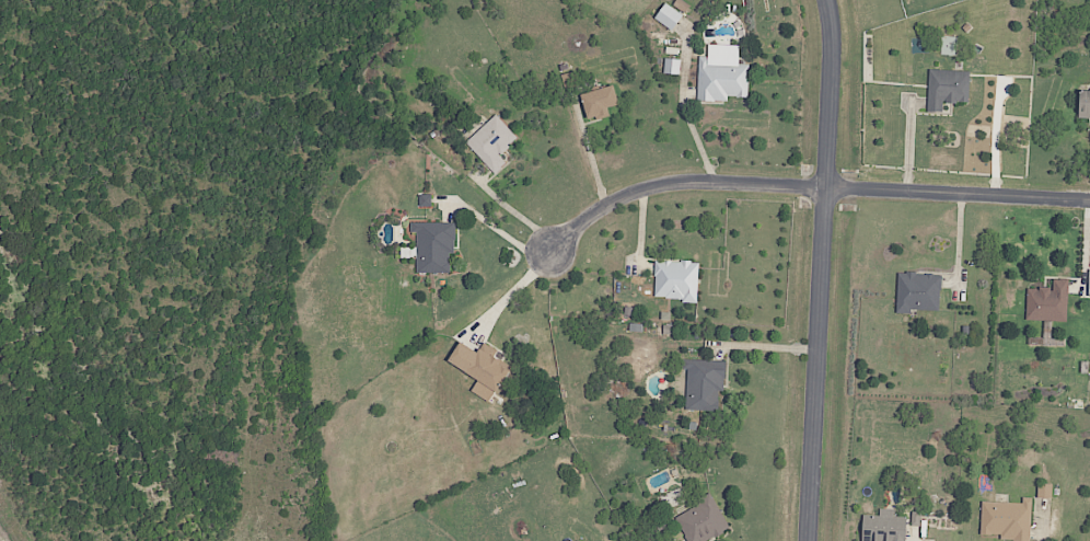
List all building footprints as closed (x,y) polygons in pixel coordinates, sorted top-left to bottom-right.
[(680,0),(676,0),(672,5),(684,13),(688,6),(680,0)] [(673,30),(682,14),(664,3),(654,19),(673,30)] [(739,45),(707,44),(707,57),(698,56),(696,100),(727,101),(728,96),(747,97),(748,64),(738,64),(739,45)] [(663,74),(679,75),(680,59),(664,58),(663,74)] [(559,77),(565,90),(579,84),(573,70),(559,77)] [(968,103),(969,71),(928,70),(927,112),(942,112),(942,102),(968,103)] [(609,115),(607,108),(619,104),(613,84),(581,94),(589,120),(609,115)] [(1089,119),(1089,91),(1079,90),(1078,119),(1089,119)] [(465,143),(494,174),(506,163),(498,155),(517,138),(495,114),(465,143)] [(431,194),(419,195),(419,207),(431,207),(431,194)] [(416,272),(449,273),(449,252),(454,252),(455,222),(410,221),(410,233),(417,233),(416,272)] [(697,300),(698,262),(655,261),(654,300),(697,300)] [(896,311),(939,312),(940,274),(897,273),(896,311)] [(1067,321),(1068,278),(1052,278),(1052,289),(1026,288),(1026,320),(1067,321)] [(478,379),(470,392),(489,402),(509,367),(479,350),(477,352),(459,342),(447,361),(478,379)] [(685,410),(717,411),(718,391),(723,391),(725,361),(682,359),(682,369),(687,369),(685,410)] [(1051,498),(1052,484),(1037,483),(1037,498),(1051,498)] [(687,540),(705,540),(728,531),(713,496),(674,514),(687,540)] [(1000,535),(1000,540),(1019,540),(1030,540),(1031,498),(1021,497),(1021,503),(981,501),(980,534),(1000,535)] [(906,517),(894,516),(894,509),(879,509),(879,515),(863,515),(862,540),(905,540),(906,517)]
